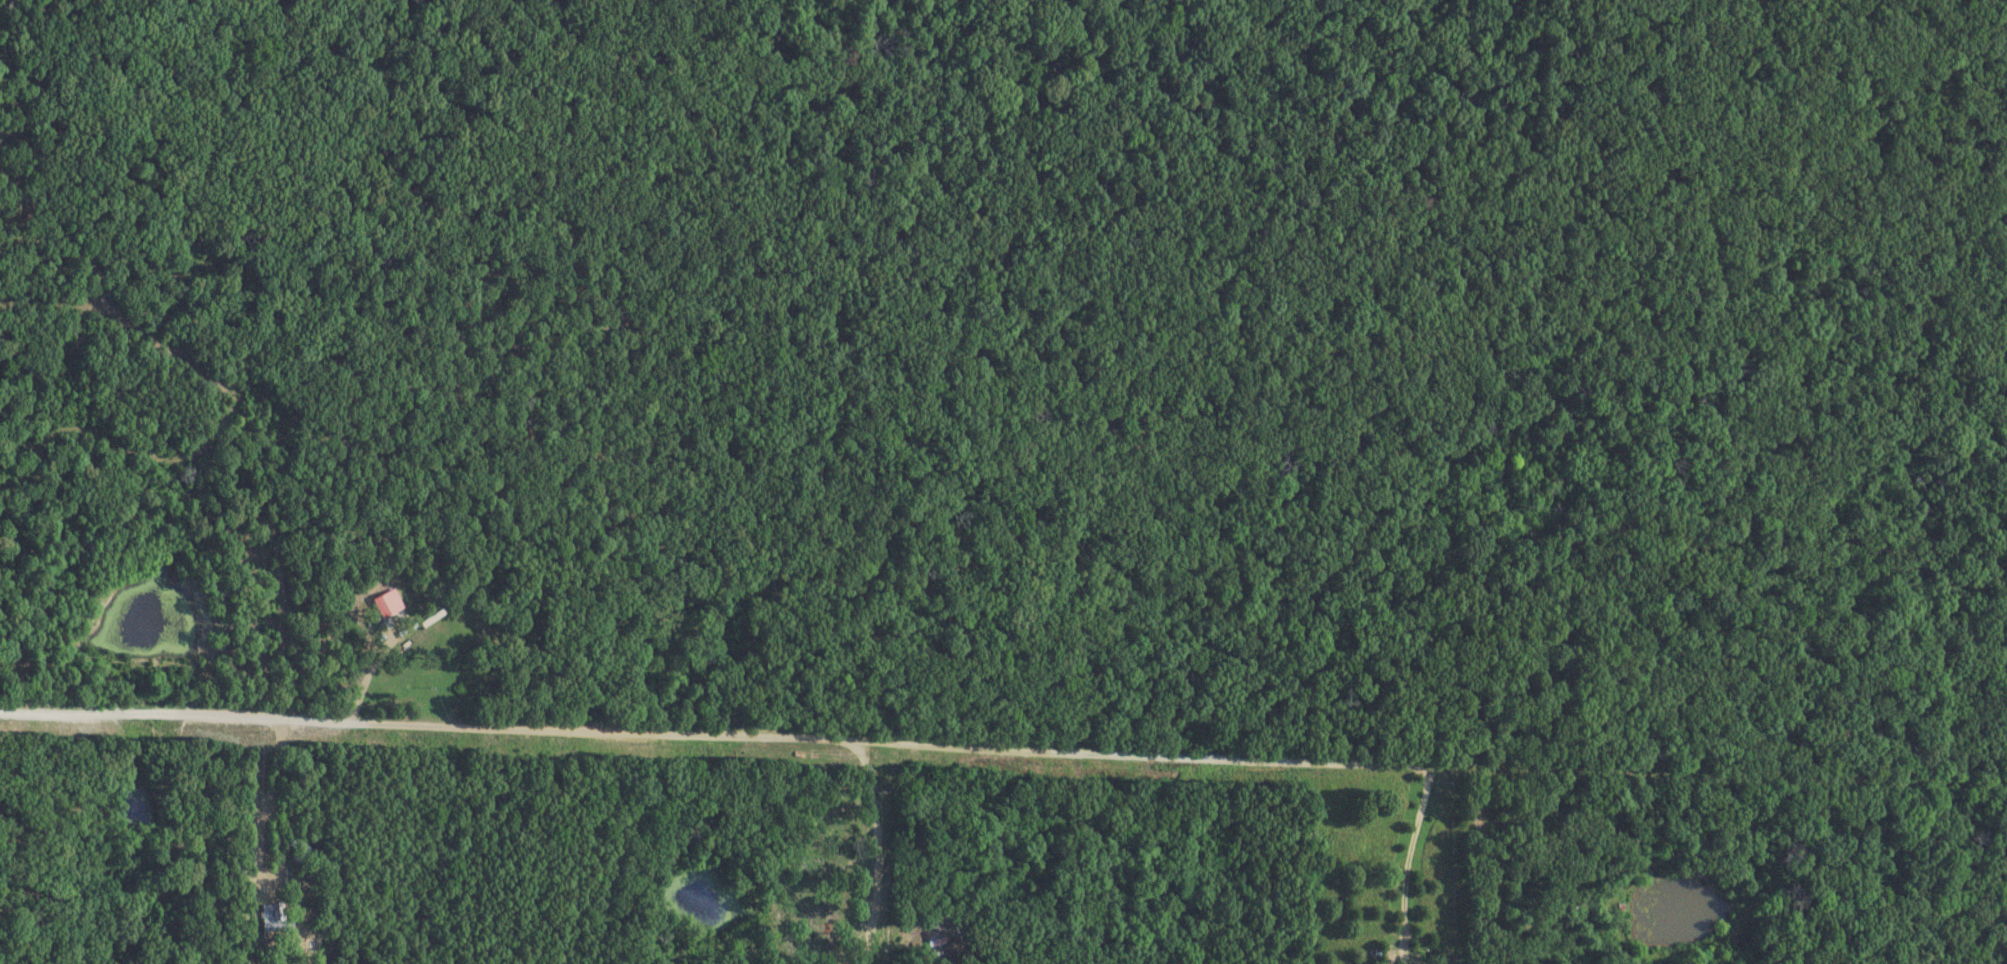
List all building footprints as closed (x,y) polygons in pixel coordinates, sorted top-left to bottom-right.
[(398,611),(388,592),(374,599),(384,618),(398,611)] [(291,857),(299,863),(310,849),(302,842),(291,857)] [(294,919),(285,919),(285,905),(272,905),(272,911),(263,911),(263,932),(294,932),(294,919)]
